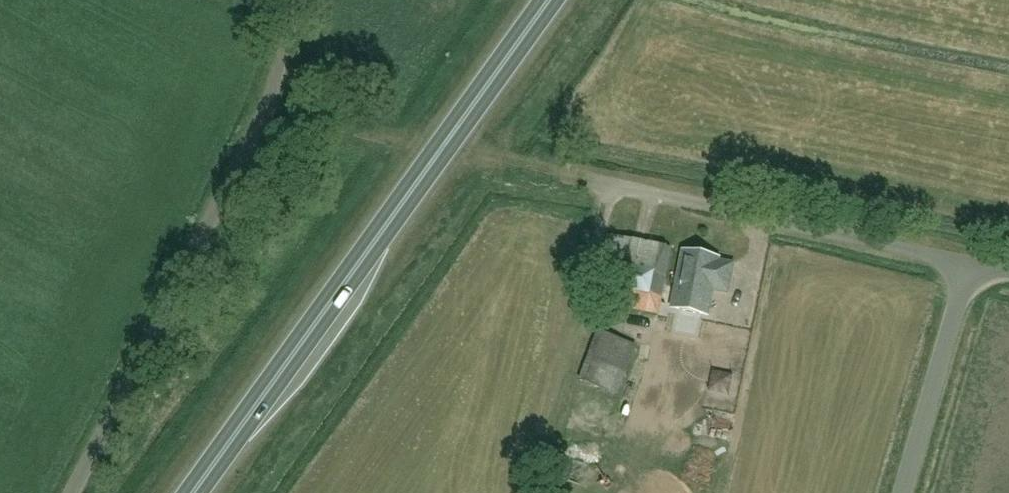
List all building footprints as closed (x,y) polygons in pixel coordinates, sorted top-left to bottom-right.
[(658,314),(672,249),(667,247),(632,239),(632,240),(609,235),(599,284),(611,287),(607,304),(658,314)] [(683,251),(672,308),(708,315),(713,290),(727,293),(733,265),(718,262),(719,259),(683,251)] [(704,359),(739,360),(740,330),(705,329),(704,359)]
